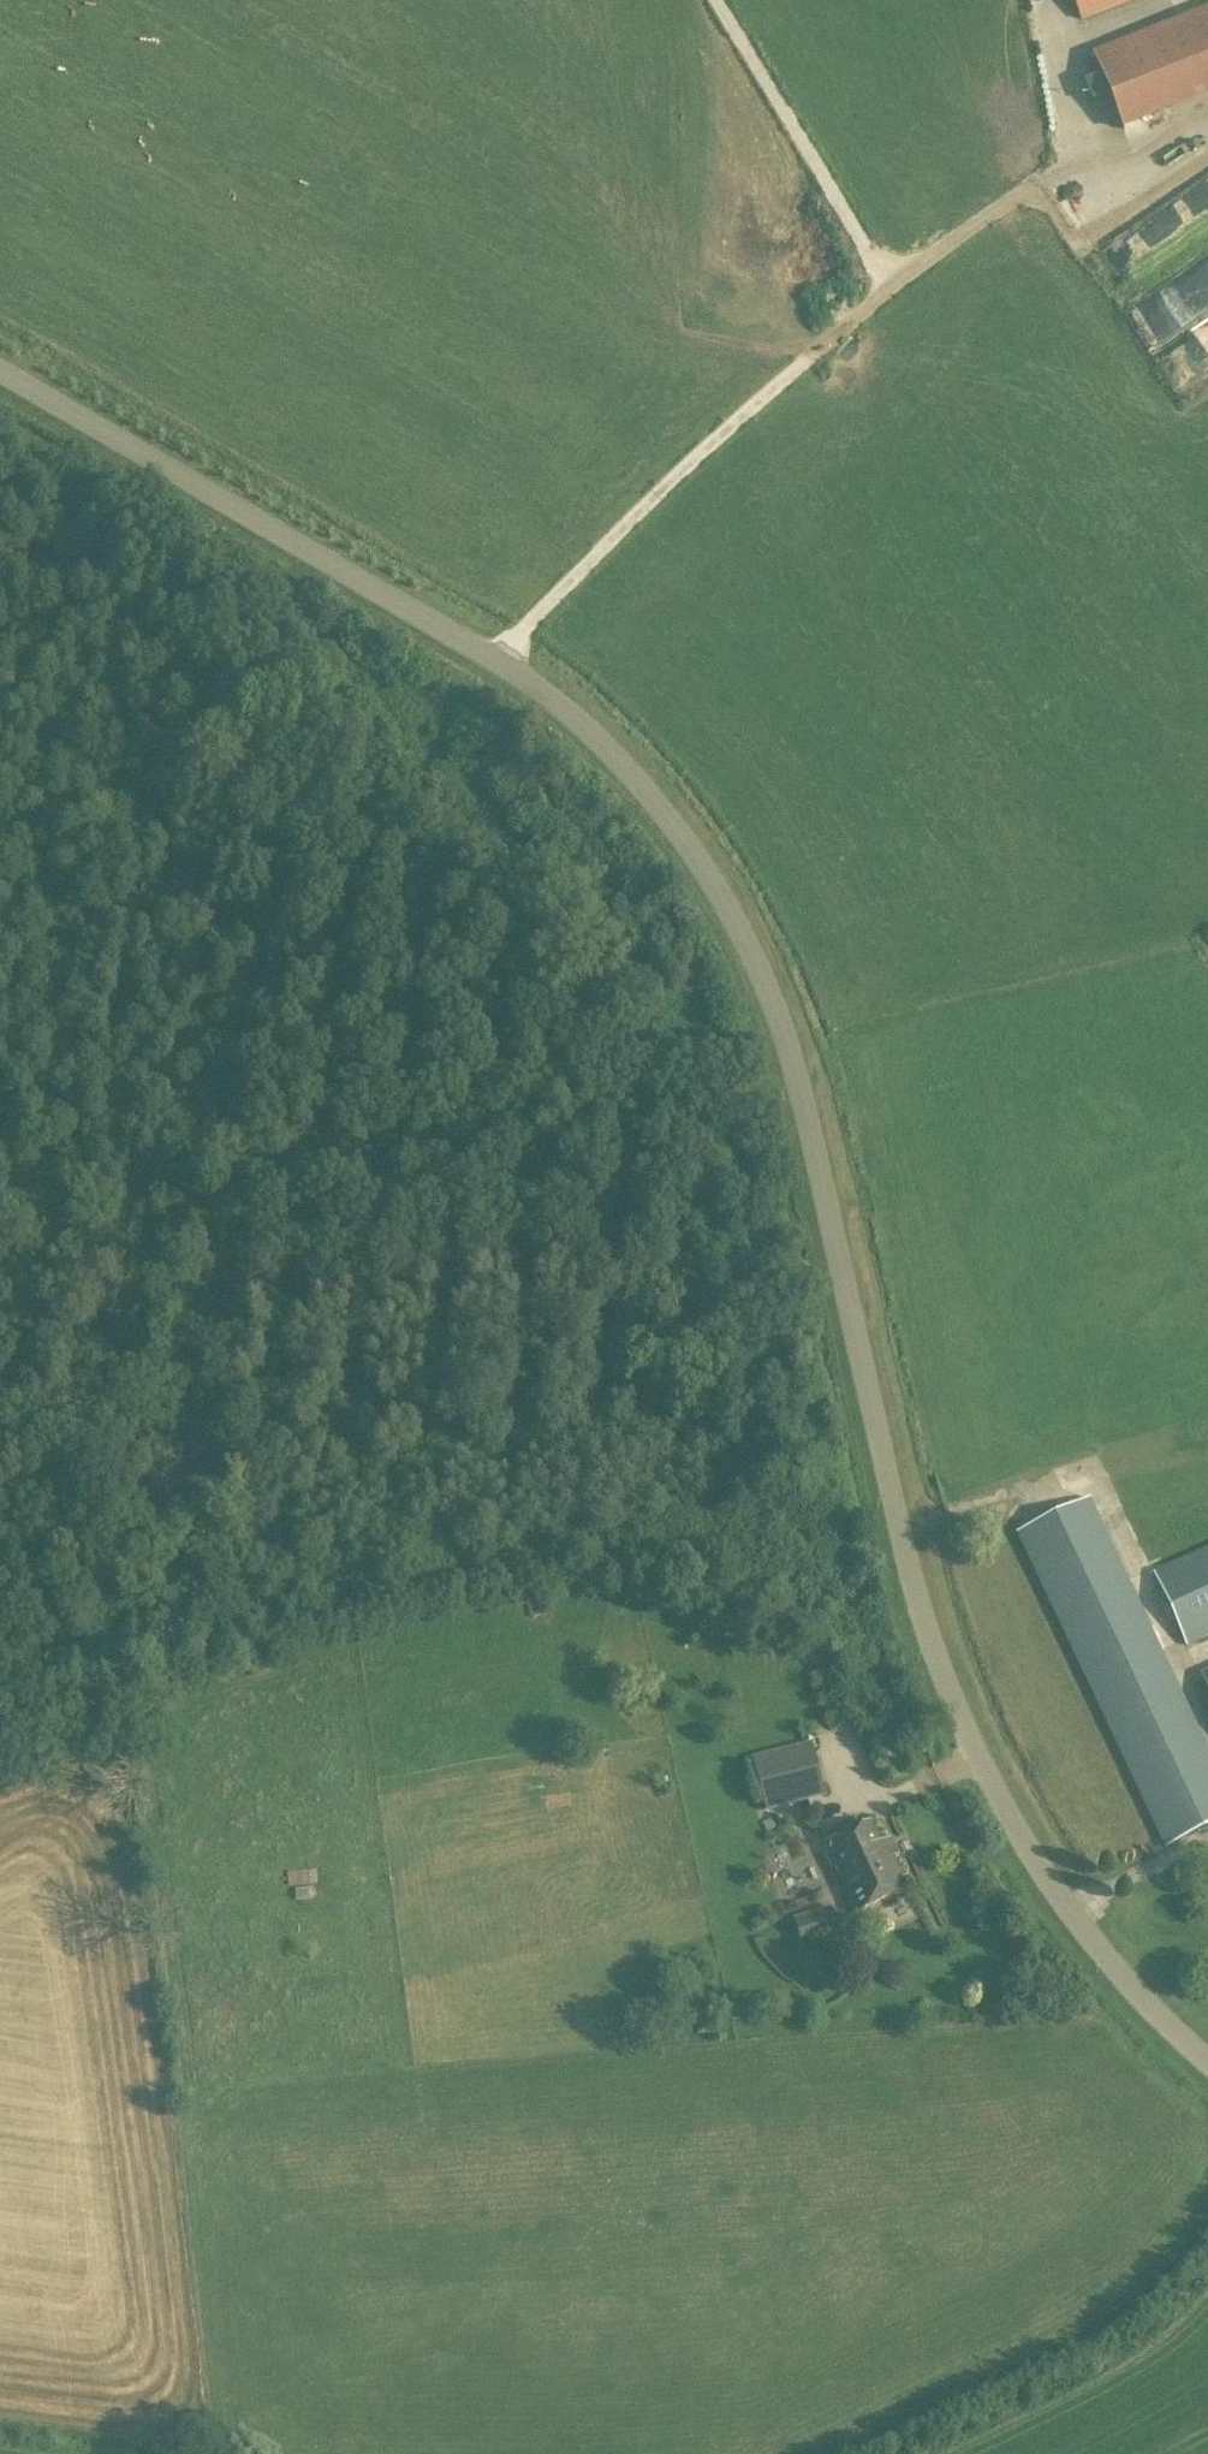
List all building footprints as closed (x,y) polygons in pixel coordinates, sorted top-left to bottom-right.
[(1080,22),(1139,0),(1072,0),(1080,22)] [(1207,99),(1207,15),(1093,57),(1122,132),(1207,99)] [(1207,307),(1207,264),(1149,302),(1169,333),(1207,307)] [(1016,1535),(1164,1850),(1207,1828),(1207,1747),(1091,1500),(1016,1535)] [(1187,1646),(1207,1637),(1207,1549),(1154,1574),(1187,1646)] [(1207,1693),(1207,1671),(1200,1675),(1207,1693)] [(810,1746),(754,1760),(767,1812),(824,1798),(810,1746)] [(871,1825),(825,1847),(857,1914),(907,1890),(884,1843),(880,1845),(871,1825)] [(316,1893),(287,1899),(290,1913),(318,1907),(316,1893)] [(801,1942),(836,1932),(829,1909),(795,1919),(801,1942)]
